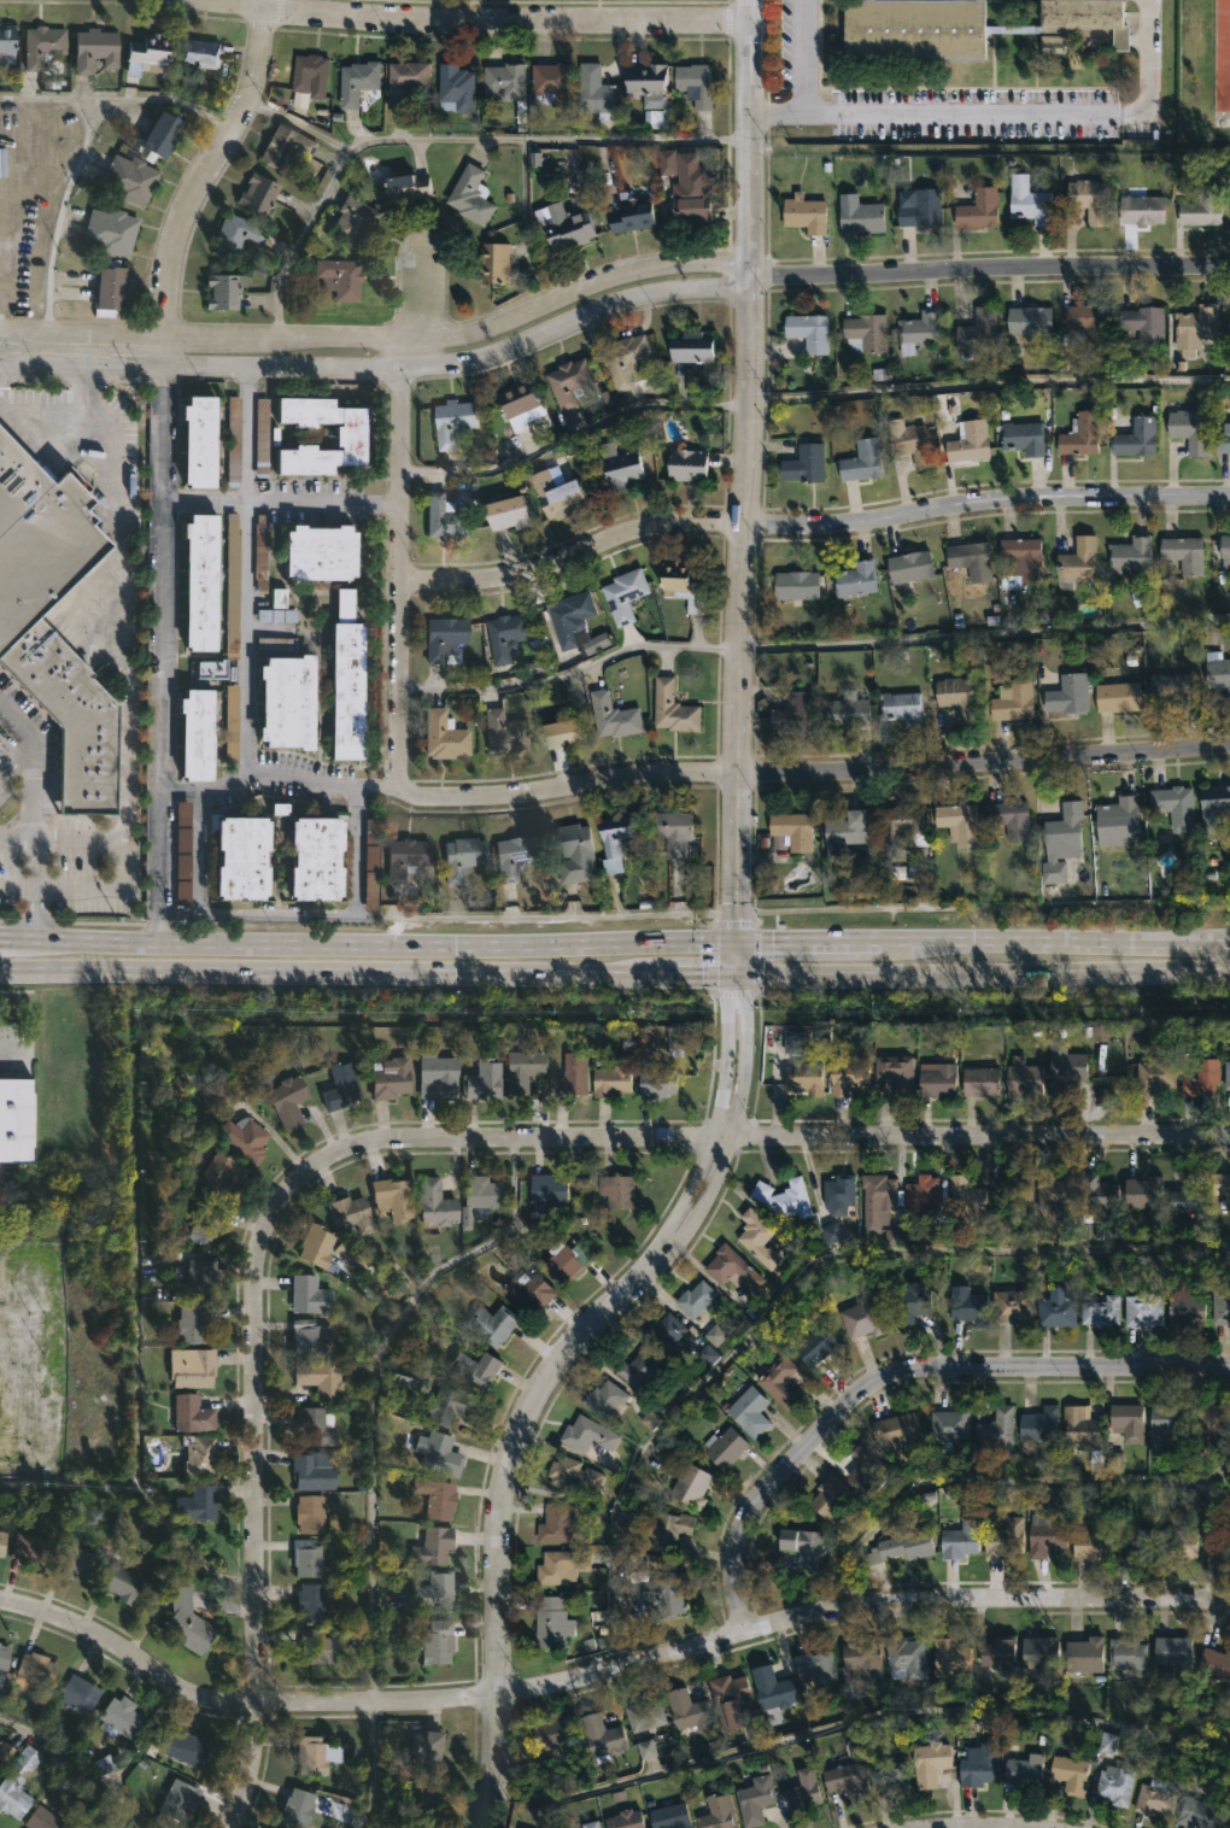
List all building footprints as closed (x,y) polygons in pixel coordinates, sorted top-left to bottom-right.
[(1038,24),(1038,0),(1120,0),(1120,24),(1128,24),(1128,51),(1111,51),(1111,28),(1065,28),(1065,33),(1062,33),(1062,53),(1038,53),(1038,35),(1041,35),(1041,33),(984,33),(984,59),(842,60),(842,0),(983,0),(983,25),(1038,24)] [(16,63),(0,63),(0,24),(16,24),(16,63)] [(47,28),(68,28),(66,53),(53,53),(49,58),(42,60),(42,70),(23,70),(24,27),(35,28),(36,24),(47,25),(47,28)] [(111,30),(121,31),(119,68),(104,68),(105,57),(94,57),(93,75),(75,75),(76,30),(88,30),(89,27),(101,27),(101,30),(111,30)] [(162,33),(160,35),(170,36),(168,64),(174,64),(172,77),(163,76),(163,72),(141,70),(141,78),(127,77),(129,40),(142,41),(144,33),(162,33)] [(221,55),(219,68),(183,63),(186,37),(223,41),(221,55)] [(323,54),(323,57),(332,58),(327,99),(312,98),(314,77),(312,77),(310,92),(293,89),(297,54),(323,54)] [(383,60),(383,88),(362,87),(361,109),(344,109),(345,65),(355,65),(355,61),(370,63),(370,60),(383,60)] [(392,107),(391,107),(391,63),(432,61),(430,87),(410,87),(410,107),(392,107)] [(528,63),(528,99),(502,99),(502,92),(486,92),(487,65),(506,65),(506,61),(528,63)] [(574,61),(573,100),(544,100),(544,98),(537,98),(537,94),(533,94),(534,64),(558,64),(558,61),(574,61)] [(603,65),(603,83),(622,83),(622,111),(614,111),(614,122),(601,122),(601,112),(581,112),(581,61),(603,61),(603,65)] [(459,63),(459,69),(468,69),(468,71),(476,71),(476,111),(457,111),(457,99),(441,99),(441,63),(459,63)] [(670,64),(669,104),(652,104),(652,94),(628,93),(628,65),(670,64)] [(713,66),(715,66),(714,110),(696,110),(696,100),(689,100),(689,90),(678,90),(679,65),(695,66),(695,64),(713,65),(713,66)] [(177,113),(175,119),(183,124),(162,160),(152,156),(147,163),(140,159),(145,151),(134,143),(154,110),(164,116),(169,109),(177,113)] [(326,165),(314,188),(254,159),(273,122),(315,143),(308,157),(326,165)] [(675,150),(675,169),(696,169),(695,197),(707,197),(707,221),(668,221),(668,197),(675,197),(676,175),(657,175),(658,150),(675,150)] [(109,153),(127,160),(129,156),(142,162),(141,164),(157,171),(141,209),(124,201),(123,204),(107,197),(109,193),(94,187),(109,153)] [(498,204),(486,225),(457,210),(458,207),(446,200),(469,160),(485,170),(479,181),(491,187),(486,197),(498,204)] [(281,187),(268,211),(265,210),(263,216),(236,201),(242,191),(245,192),(251,181),(248,180),(253,170),(281,186),(281,187)] [(417,177),(433,174),(437,194),(393,201),(388,177),(416,172),(417,177)] [(1027,180),(1027,192),(1050,192),(1050,227),(1032,227),(1032,218),(1007,218),(1008,174),(1027,174),(1027,180)] [(1091,180),(1091,182),(1102,182),(1102,206),(1106,206),(1106,227),(1085,227),(1085,207),(1065,207),(1065,182),(1074,182),(1074,180),(1091,180)] [(1182,224),(1178,224),(1178,203),(1190,203),(1190,187),(1197,187),(1197,184),(1219,184),(1219,225),(1182,224)] [(957,227),(953,227),(953,205),(972,205),(972,187),(995,187),(995,227),(957,227)] [(938,188),(939,227),(897,225),(896,206),(901,205),(901,194),(913,194),(913,189),(938,188)] [(629,189),(631,198),(638,197),(638,199),(649,198),(655,225),(609,234),(605,213),(619,211),(615,192),(629,189)] [(801,191),(801,200),(824,201),(824,235),(804,235),(804,227),(780,227),(781,199),(791,199),(792,191),(801,191)] [(371,230),(362,250),(329,232),(340,212),(338,211),(347,194),(381,213),(371,230)] [(854,194),(854,204),(883,204),(883,232),(867,232),(867,236),(859,236),(859,238),(843,238),(843,233),(838,233),(838,204),(839,204),(839,194),(854,194)] [(1128,195),(1162,197),(1162,223),(1146,223),(1146,228),(1135,228),(1135,224),(1119,224),(1119,197),(1128,195)] [(122,211),(121,215),(135,218),(124,257),(111,253),(110,257),(94,252),(95,245),(78,240),(87,209),(104,212),(105,206),(122,211)] [(584,209),(594,235),(586,239),(587,241),(563,251),(562,248),(557,251),(546,223),(547,223),(546,218),(561,212),(563,217),(584,209)] [(222,213),(265,229),(259,248),(246,244),(244,252),(236,250),(232,260),(207,252),(211,245),(209,244),(222,213)] [(509,283),(481,282),(482,242),(510,244),(509,283)] [(129,266),(127,310),(116,310),(116,317),(95,316),(96,307),(94,307),(96,266),(100,266),(101,258),(121,259),(121,266),(129,266)] [(362,259),(362,269),(364,269),(364,281),(362,281),(361,300),(336,299),(336,289),(322,289),(322,276),(315,276),(316,259),(362,259)] [(236,286),(235,309),(201,309),(203,297),(206,297),(206,286),(201,286),(201,275),(244,275),(244,286),(236,286)] [(1178,348),(1175,347),(1175,312),(1196,312),(1197,304),(1217,304),(1217,338),(1199,338),(1199,348),(1178,348)] [(1107,306),(1106,345),(1084,345),(1085,327),(1064,327),(1064,305),(1107,306)] [(991,353),(954,355),(954,326),(973,326),(973,306),(994,306),(995,323),(990,323),(991,353)] [(1042,306),(1049,307),(1049,335),(1006,335),(1007,307),(1042,306)] [(1162,307),(1161,346),(1136,345),(1136,329),(1125,328),(1125,310),(1136,310),(1137,307),(1162,307)] [(897,347),(896,347),(895,320),(919,318),(919,310),(938,309),(939,346),(897,347)] [(884,314),(885,353),(856,352),(849,347),(845,340),(840,340),(840,318),(859,318),(859,315),(884,314)] [(825,315),(825,355),(803,355),(803,336),(785,336),(785,315),(825,315)] [(699,330),(699,334),(711,334),(711,363),(669,363),(669,335),(680,335),(680,330),(699,330)] [(648,333),(656,357),(640,363),(643,370),(633,373),(638,386),(620,392),(605,350),(620,345),(619,340),(648,333)] [(587,357),(597,380),(584,387),(586,394),(578,398),(581,405),(564,414),(546,375),(561,368),(560,365),(572,359),(573,363),(587,357)] [(516,434),(498,392),(533,377),(549,412),(528,422),(531,427),(516,434)] [(213,409),(213,490),(182,490),(182,485),(180,485),(180,421),(174,421),(174,403),(181,403),(181,394),(213,394),(213,409)] [(234,487),(223,486),(224,396),(239,397),(238,484),(234,484),(234,487)] [(364,408),(363,465),(330,464),(330,474),(269,473),(269,447),(292,449),(293,444),(312,444),(312,450),(334,450),(334,423),(314,423),(314,427),(293,427),(293,423),(269,423),(270,396),(332,398),(332,406),(364,408)] [(254,476),(250,476),(251,398),(265,398),(264,477),(254,476)] [(455,398),(455,404),(473,402),(475,427),(452,429),(455,450),(435,452),(430,405),(444,404),(444,399),(455,398)] [(1193,410),(1193,412),(1202,412),(1202,456),(1185,456),(1185,438),(1167,438),(1167,412),(1175,412),(1175,410),(1193,410)] [(1060,455),(1055,455),(1055,434),(1065,434),(1065,432),(1070,432),(1070,418),(1074,418),(1074,411),(1096,411),(1096,455),(1060,455)] [(1115,455),(1111,455),(1112,434),(1130,434),(1131,416),(1154,416),(1153,456),(1115,455)] [(950,462),(945,462),(943,441),(957,439),(956,430),(962,430),(961,421),(983,418),(988,457),(950,462)] [(901,420),(902,426),(922,424),(926,451),(931,450),(933,468),(912,470),(909,455),(891,458),(886,422),(901,420)] [(1041,422),(1042,457),(1023,458),(1021,447),(1001,449),(998,423),(1008,422),(1008,424),(1041,422)] [(35,616),(0,650),(0,428),(52,482),(65,470),(94,500),(84,509),(94,520),(89,523),(110,545),(35,616)] [(1217,432),(1229,433),(1229,453),(1217,453),(1217,432)] [(844,480),(843,481),(839,459),(856,457),(854,439),(875,437),(880,475),(844,480)] [(616,440),(619,455),(642,450),(648,475),(627,481),(628,490),(613,493),(602,444),(616,440)] [(821,443),(822,482),(797,484),(797,480),(779,481),(779,461),(796,459),(795,444),(821,443)] [(686,481),(668,480),(668,450),(705,451),(704,481),(686,481)] [(561,463),(569,482),(579,479),(591,506),(552,523),(532,476),(561,463)] [(447,492),(447,500),(458,500),(458,511),(470,511),(470,537),(451,537),(451,539),(439,539),(439,537),(429,537),(429,492),(447,492)] [(525,496),(529,517),(533,516),(537,526),(519,531),(517,526),(492,532),(485,505),(525,496)] [(215,514),(215,652),(186,652),(186,648),(181,648),(182,539),(176,539),(176,522),(184,522),(184,512),(215,514)] [(268,512),(269,592),(253,592),(253,518),(257,518),(257,512),(268,512)] [(233,514),(233,527),(235,527),(236,684),(222,684),(222,514),(233,514)] [(350,525),(350,531),(353,531),(353,574),(344,574),(344,582),(283,582),(283,578),(279,578),(280,531),(288,531),(288,525),(305,525),(305,527),(333,527),(333,525),(350,525)] [(1070,590),(1055,591),(1055,555),(1073,553),(1073,535),(1094,535),(1095,552),(1091,552),(1091,581),(1070,582),(1070,590)] [(1118,569),(1118,574),(1108,574),(1107,544),(1130,544),(1130,535),(1149,535),(1149,569),(1118,569)] [(1218,537),(1229,536),(1229,558),(1219,558),(1218,537)] [(1201,538),(1201,578),(1179,578),(1179,561),(1160,561),(1160,538),(1201,538)] [(1039,540),(1039,584),(1019,582),(1019,590),(997,590),(997,575),(1007,575),(1007,559),(997,559),(997,539),(1039,540)] [(986,541),(991,581),(968,585),(966,567),(945,569),(943,547),(986,541)] [(927,551),(931,578),(891,585),(886,558),(898,556),(897,555),(927,551)] [(848,596),(834,597),(832,570),(853,569),(853,558),(872,557),(874,593),(848,596)] [(698,613),(698,615),(685,614),(686,598),(661,597),(663,559),(689,562),(689,573),(702,574),(698,613)] [(620,627),(619,628),(603,587),(616,582),(615,578),(642,568),(651,593),(628,600),(637,621),(620,627)] [(807,572),(815,573),(815,581),(821,581),(821,586),(824,586),(824,593),(816,593),(816,599),(775,599),(775,573),(807,572)] [(334,620),(332,620),(332,588),(352,588),(352,619),(334,620)] [(581,646),(554,654),(541,614),(550,611),(549,608),(564,603),(563,600),(592,591),(599,615),(585,620),(588,628),(578,632),(581,646)] [(294,622),(253,621),(254,608),(294,609),(294,622)] [(528,614),(533,639),(509,643),(512,663),(493,667),(486,621),(498,620),(497,617),(510,615),(510,617),(528,614)] [(58,727),(0,665),(0,650),(35,616),(89,674),(87,676),(115,704),(113,814),(57,814),(58,727)] [(452,619),(464,619),(464,644),(443,644),(441,663),(424,663),(424,619),(452,619)] [(362,626),(359,757),(324,757),(328,622),(358,623),(358,626),(362,626)] [(586,655),(610,645),(605,633),(581,643),(586,655)] [(258,652),(252,652),(252,634),(295,635),(295,652),(258,652)] [(1220,660),(1229,660),(1229,705),(1225,705),(1225,687),(1205,689),(1203,652),(1220,652),(1220,654),(1220,660)] [(311,655),(309,752),(298,752),(298,746),(262,746),(262,744),(253,744),(253,728),(259,728),(260,680),(256,680),(257,666),(262,667),(263,656),(298,657),(298,655),(311,655)] [(222,678),(194,678),(193,662),(217,661),(217,658),(222,658),(222,678)] [(1086,713),(1043,713),(1042,692),(1059,691),(1058,674),(1084,673),(1086,713)] [(1190,674),(1193,709),(1171,710),(1171,697),(1149,698),(1148,675),(1190,674)] [(703,707),(702,732),(670,731),(670,728),(656,728),(657,678),(676,678),(675,703),(681,703),(681,707),(703,707)] [(960,678),(960,680),(971,679),(973,722),(955,723),(955,707),(935,708),(933,681),(960,678)] [(995,722),(989,722),(988,698),(1007,698),(1006,680),(1030,679),(1031,720),(995,722)] [(1099,714),(1095,714),(1093,685),(1137,682),(1140,711),(1099,714)] [(235,758),(219,757),(221,685),(236,685),(235,758)] [(210,689),(209,783),(182,783),(182,779),(178,779),(180,714),(172,714),(174,697),(181,697),(181,689),(210,689)] [(614,708),(619,708),(620,710),(640,707),(645,732),(610,739),(610,734),(599,737),(591,691),(610,689),(614,708)] [(854,691),(854,699),(867,699),(867,727),(825,727),(824,701),(840,701),(840,691),(854,691)] [(797,732),(769,732),(769,709),(784,709),(784,697),(789,697),(789,692),(812,692),(812,732),(797,732)] [(920,693),(921,727),(902,728),(902,720),(879,721),(877,693),(886,692),(888,695),(920,693)] [(447,708),(447,717),(455,717),(455,728),(472,728),(472,755),(456,755),(456,758),(432,758),(430,755),(427,755),(427,708),(447,708)] [(502,711),(503,720),(527,719),(529,751),(487,754),(484,709),(502,708),(502,711)] [(562,746),(549,750),(545,727),(586,719),(591,742),(562,746)] [(1181,786),(1181,789),(1190,789),(1193,832),(1164,833),(1162,812),(1148,813),(1147,791),(1168,790),(1168,786),(1181,786)] [(1197,787),(1229,786),(1229,811),(1219,812),(1220,834),(1201,836),(1197,787)] [(1137,830),(1095,833),(1093,805),(1115,804),(1114,795),(1135,793),(1137,830)] [(1055,859),(1055,862),(1064,861),(1065,883),(1041,884),(1039,862),(1044,862),(1042,822),(1061,821),(1060,802),(1080,801),(1082,818),(1077,818),(1079,857),(1055,859)] [(191,802),(176,802),(176,906),(190,906),(191,802)] [(1025,802),(1027,840),(1006,842),(1004,825),(985,826),(984,804),(1025,802)] [(974,805),(977,849),(954,850),(953,827),(933,828),(932,807),(974,805)] [(920,812),(921,836),(912,836),(912,831),(900,831),(901,848),(879,849),(875,809),(920,807),(920,812)] [(685,812),(693,813),(693,838),(690,838),(689,859),(668,857),(668,838),(657,838),(658,812),(672,812),(672,810),(685,810),(685,812)] [(861,810),(862,821),(865,821),(867,844),(844,845),(845,861),(825,862),(822,820),(828,820),(830,824),(837,824),(836,820),(844,819),(844,812),(861,810)] [(341,812),(340,849),(336,849),(335,866),(340,867),(339,896),(335,896),(335,902),(288,901),(288,897),(285,897),(286,866),(289,866),(291,853),(288,853),(289,818),(289,815),(332,816),(332,812),(341,812)] [(625,855),(627,868),(613,871),(611,859),(609,859),(603,819),(636,814),(639,836),(625,838),(627,855),(625,855)] [(809,814),(810,854),(787,854),(787,845),(781,845),(781,836),(767,836),(767,814),(809,814)] [(263,816),(263,819),(268,819),(266,849),(264,849),(263,865),(266,865),(265,896),(262,895),(262,901),(213,900),(213,895),(212,895),(212,865),(216,865),(217,849),(213,849),(215,816),(217,816),(217,815),(263,816)] [(581,821),(582,825),(592,824),(601,878),(563,884),(560,859),(551,860),(546,831),(558,828),(558,825),(581,821)] [(535,834),(538,859),(525,860),(525,868),(517,869),(517,880),(500,881),(496,839),(535,834)] [(473,838),(473,842),(481,840),(482,863),(480,863),(480,866),(470,867),(472,873),(464,873),(464,867),(461,867),(462,885),(443,886),(440,843),(449,842),(449,839),(473,838)] [(430,839),(429,865),(416,863),(416,872),(408,871),(408,883),(388,883),(390,839),(430,839)] [(368,909),(363,909),(364,871),(379,871),(379,909),(368,909)] [(18,894),(0,894),(0,880),(17,879),(18,894)] [(685,1028),(668,1027),(667,1050),(684,1051),(685,1028)] [(1107,1027),(1090,1028),(1091,1042),(1107,1041),(1107,1027)] [(804,1032),(784,1032),(784,1054),(803,1054),(804,1032)] [(1066,1042),(1066,1053),(1086,1053),(1086,1080),(1067,1080),(1067,1094),(1048,1094),(1048,1039),(1066,1039),(1066,1042)] [(550,1050),(550,1074),(528,1074),(528,1092),(508,1091),(509,1050),(523,1050),(523,1047),(535,1047),(535,1050),(550,1050)] [(437,1048),(437,1056),(453,1055),(455,1098),(430,1098),(430,1096),(417,1097),(415,1056),(421,1056),(421,1048),(437,1048)] [(1175,1051),(1173,1086),(1164,1086),(1164,1089),(1154,1089),(1153,1094),(1135,1094),(1136,1061),(1152,1061),(1153,1050),(1175,1051)] [(555,1094),(551,1094),(551,1076),(566,1076),(566,1051),(587,1051),(587,1094),(555,1094)] [(897,1051),(897,1055),(909,1055),(909,1096),(892,1096),(891,1077),(872,1077),(872,1054),(897,1051)] [(596,1096),(591,1096),(590,1066),(610,1066),(610,1054),(627,1054),(628,1096),(596,1096)] [(1023,1054),(1023,1065),(1041,1065),(1041,1091),(1004,1091),(1004,1065),(1009,1065),(1009,1054),(1023,1054)] [(394,1094),(394,1098),(374,1100),(374,1097),(370,1097),(369,1071),(371,1071),(371,1062),(390,1060),(390,1057),(408,1056),(410,1092),(394,1094)] [(492,1057),(492,1061),(500,1061),(499,1097),(462,1097),(463,1073),(478,1073),(478,1056),(492,1057)] [(856,1056),(856,1060),(865,1059),(866,1086),(845,1086),(847,1096),(830,1096),(828,1056),(840,1056),(840,1060),(844,1060),(844,1057),(856,1056)] [(1183,1094),(1181,1094),(1181,1076),(1194,1076),(1194,1056),(1218,1057),(1217,1095),(1183,1094)] [(327,1105),(324,1105),(321,1090),(333,1085),(327,1066),(351,1059),(362,1094),(327,1105)] [(785,1090),(783,1090),(783,1066),(791,1066),(791,1062),(819,1062),(819,1090),(785,1090)] [(921,1096),(916,1096),(918,1068),(935,1068),(935,1062),(955,1062),(955,1097),(921,1096)] [(642,1098),(638,1098),(637,1067),(674,1066),(675,1092),(667,1092),(667,1097),(642,1098)] [(966,1096),(961,1096),(961,1067),(996,1067),(997,1095),(966,1096)] [(300,1074),(310,1095),(295,1102),(306,1123),(287,1132),(266,1090),(281,1084),(279,1080),(291,1074),(292,1078),(300,1074)] [(164,1092),(177,1102),(190,1086),(176,1076),(164,1092)] [(29,1162),(0,1162),(0,1077),(29,1077),(29,1162)] [(250,1115),(269,1132),(260,1142),(265,1147),(263,1150),(264,1152),(252,1165),(216,1132),(228,1118),(234,1123),(244,1114),(250,1115)] [(240,1173),(228,1194),(234,1197),(229,1205),(186,1179),(189,1173),(197,1177),(211,1149),(242,1167),(240,1173)] [(1212,1172),(1229,1172),(1229,1211),(1225,1211),(1225,1195),(1212,1195),(1212,1172)] [(491,1174),(490,1182),(505,1182),(504,1207),(490,1206),(490,1212),(482,1218),(473,1219),(473,1229),(462,1229),(462,1205),(465,1205),(465,1177),(474,1177),(474,1173),(491,1174)] [(825,1215),(821,1214),(821,1180),(833,1180),(833,1173),(854,1173),(853,1215),(825,1215)] [(929,1173),(929,1177),(936,1177),(936,1208),(903,1207),(904,1183),(916,1183),(916,1173),(929,1173)] [(1073,1173),(1073,1209),(1036,1209),(1036,1173),(1048,1173),(1048,1179),(1060,1179),(1060,1173),(1073,1173)] [(1096,1173),(1096,1182),(1117,1183),(1117,1209),(1079,1209),(1079,1173),(1096,1173)] [(1205,1211),(1167,1211),(1167,1190),(1178,1190),(1178,1188),(1185,1188),(1185,1173),(1205,1173),(1205,1211)] [(535,1203),(534,1174),(572,1174),(572,1203),(535,1203)] [(634,1174),(634,1207),(609,1207),(609,1194),(601,1194),(601,1174),(634,1174)] [(798,1174),(810,1214),(796,1218),(793,1213),(774,1218),(769,1203),(766,1202),(765,1205),(748,1194),(756,1179),(772,1188),(767,1195),(783,1191),(781,1188),(787,1187),(785,1178),(798,1174)] [(884,1174),(884,1178),(895,1178),(895,1203),(879,1203),(879,1232),(860,1232),(860,1174),(884,1174)] [(965,1174),(966,1187),(983,1187),(983,1211),(948,1212),(947,1174),(965,1174)] [(437,1195),(437,1199),(452,1197),(453,1224),(434,1225),(433,1221),(417,1223),(414,1177),(435,1176),(437,1195)] [(1160,1176),(1160,1207),(1123,1207),(1123,1178),(1146,1179),(1144,1176),(1160,1176)] [(393,1177),(394,1179),(408,1178),(412,1217),(406,1218),(406,1221),(391,1224),(388,1209),(375,1212),(371,1180),(393,1177)] [(1030,1206),(998,1206),(997,1177),(1030,1177),(1030,1206)] [(350,1194),(352,1200),(365,1195),(377,1228),(341,1241),(328,1202),(350,1194)] [(204,1203),(228,1212),(219,1247),(189,1238),(197,1209),(203,1211),(204,1203)] [(761,1244),(765,1248),(767,1246),(780,1259),(768,1271),(734,1238),(742,1230),(739,1228),(743,1224),(737,1218),(748,1207),(773,1231),(761,1244)] [(324,1261),(322,1266),(297,1255),(312,1220),(328,1226),(327,1230),(336,1234),(324,1261)] [(822,1228),(828,1244),(844,1239),(837,1222),(822,1228)] [(562,1240),(574,1249),(582,1241),(598,1256),(567,1288),(545,1264),(555,1254),(551,1250),(562,1240)] [(724,1242),(763,1279),(750,1293),(738,1281),(740,1278),(732,1272),(719,1287),(701,1269),(714,1253),(713,1252),(722,1241),(724,1242)] [(216,1272),(216,1296),(184,1295),(186,1258),(217,1259),(216,1272)] [(539,1271),(560,1291),(532,1319),(503,1289),(516,1276),(519,1278),(526,1271),(532,1278),(539,1271)] [(334,1289),(333,1305),(329,1305),(329,1312),(293,1311),(294,1275),(318,1275),(317,1288),(334,1289)] [(699,1278),(715,1294),(710,1297),(715,1302),(705,1312),(701,1308),(690,1319),(672,1302),(684,1288),(687,1291),(699,1278)] [(920,1282),(920,1288),(930,1287),(930,1313),(915,1313),(915,1316),(910,1314),(912,1328),(894,1328),(892,1289),(904,1289),(904,1282),(920,1282)] [(967,1285),(967,1293),(986,1293),(986,1300),(990,1300),(990,1307),(986,1307),(986,1328),(971,1328),(971,1324),(960,1324),(960,1320),(956,1320),(956,1317),(948,1317),(948,1285),(967,1285)] [(1064,1287),(1064,1299),(1073,1299),(1073,1326),(1035,1325),(1036,1299),(1047,1299),(1048,1287),(1064,1287)] [(1013,1289),(1029,1290),(1029,1320),(992,1320),(992,1290),(1013,1289)] [(1152,1291),(1152,1295),(1161,1295),(1161,1324),(1123,1326),(1123,1294),(1152,1291)] [(1171,1324),(1167,1324),(1167,1293),(1203,1293),(1203,1323),(1171,1324)] [(1118,1294),(1117,1326),(1079,1324),(1079,1316),(1078,1316),(1079,1301),(1099,1302),(1103,1301),(1103,1294),(1118,1294)] [(1229,1294),(1229,1325),(1211,1324),(1212,1296),(1229,1297),(1229,1294)] [(872,1297),(884,1331),(872,1336),(869,1331),(849,1338),(838,1311),(872,1297)] [(205,1343),(177,1342),(178,1303),(205,1303),(205,1343)] [(504,1303),(522,1318),(498,1349),(476,1331),(482,1325),(472,1317),(481,1305),(494,1316),(504,1303)] [(666,1312),(685,1329),(672,1343),(674,1347),(667,1354),(655,1343),(651,1347),(638,1334),(649,1323),(652,1326),(666,1312)] [(315,1318),(315,1326),(322,1326),(322,1357),(294,1358),(294,1344),(292,1344),(292,1319),(315,1318)] [(702,1336),(715,1348),(727,1336),(714,1324),(702,1336)] [(819,1324),(843,1351),(832,1360),(827,1354),(808,1370),(790,1348),(819,1324)] [(708,1368),(719,1358),(707,1344),(696,1354),(708,1368)] [(643,1346),(664,1366),(646,1387),(643,1384),(636,1393),(613,1371),(621,1361),(626,1365),(643,1346)] [(212,1376),(212,1387),(172,1387),(172,1378),(169,1378),(169,1348),(215,1349),(215,1376),(212,1376)] [(505,1361),(486,1393),(450,1370),(461,1351),(480,1363),(487,1351),(505,1361)] [(795,1370),(786,1379),(787,1381),(785,1384),(796,1394),(784,1408),(754,1381),(780,1353),(796,1367),(795,1370)] [(341,1363),(341,1378),(345,1378),(345,1390),(341,1390),(341,1400),(317,1400),(317,1384),(295,1384),(295,1363),(341,1363)] [(423,1370),(418,1388),(392,1381),(397,1363),(423,1370)] [(604,1377),(627,1395),(608,1419),(580,1398),(585,1390),(587,1391),(592,1385),(596,1388),(604,1377)] [(761,1432),(754,1440),(724,1412),(749,1384),(767,1401),(757,1412),(769,1423),(761,1432)] [(481,1420),(449,1411),(455,1390),(487,1400),(481,1420)] [(198,1407),(215,1407),(215,1431),(176,1430),(176,1393),(198,1393),(198,1407)] [(1142,1405),(1142,1443),(1121,1443),(1121,1431),(1111,1431),(1111,1428),(1108,1428),(1108,1404),(1142,1405)] [(1006,1446),(973,1446),(973,1423),(988,1423),(988,1420),(994,1420),(994,1405),(1012,1405),(1011,1447),(1006,1446)] [(1056,1406),(1056,1442),(1018,1441),(1018,1414),(1042,1413),(1042,1405),(1056,1406)] [(1080,1408),(1080,1418),(1099,1418),(1099,1443),(1091,1443),(1091,1451),(1076,1451),(1076,1445),(1064,1445),(1064,1405),(1080,1405),(1080,1408)] [(1184,1407),(1183,1435),(1171,1435),(1170,1457),(1149,1455),(1149,1405),(1173,1405),(1173,1407),(1184,1407)] [(1201,1405),(1229,1405),(1229,1429),(1202,1430),(1201,1405)] [(950,1442),(950,1451),(938,1452),(938,1441),(931,1441),(931,1412),(954,1411),(954,1406),(968,1406),(968,1441),(950,1442)] [(333,1445),(295,1445),(295,1407),(326,1407),(326,1413),(334,1413),(335,1426),(339,1426),(339,1445),(333,1445)] [(639,1421),(650,1432),(660,1420),(648,1410),(639,1421)] [(914,1411),(921,1440),(907,1445),(908,1448),(886,1453),(883,1439),(875,1441),(871,1422),(914,1411)] [(580,1413),(622,1435),(614,1452),(593,1439),(586,1453),(560,1440),(569,1423),(573,1425),(580,1413)] [(728,1425),(748,1445),(721,1471),(702,1453),(705,1449),(701,1445),(711,1432),(716,1437),(728,1425)] [(438,1431),(455,1437),(450,1452),(465,1457),(458,1478),(420,1465),(424,1454),(412,1451),(418,1434),(427,1436),(429,1429),(438,1431)] [(213,1476),(184,1476),(184,1458),(187,1458),(187,1442),(193,1442),(193,1436),(217,1436),(217,1455),(213,1455),(213,1476)] [(880,1486),(867,1499),(844,1476),(856,1461),(849,1453),(862,1440),(888,1466),(873,1478),(880,1486)] [(315,1465),(338,1465),(338,1482),(333,1482),(333,1489),(295,1489),(295,1482),(293,1482),(292,1451),(315,1451),(315,1465)] [(561,1453),(584,1463),(581,1469),(586,1470),(587,1466),(607,1473),(601,1490),(574,1480),(569,1490),(551,1483),(554,1477),(547,1475),(554,1460),(558,1461),(561,1453)] [(685,1461),(711,1476),(701,1495),(705,1499),(698,1511),(652,1487),(663,1466),(678,1475),(685,1461)] [(844,1519),(833,1530),(807,1504),(819,1492),(814,1488),(830,1472),(850,1493),(833,1510),(844,1519)] [(458,1493),(453,1521),(427,1517),(429,1492),(420,1490),(422,1478),(458,1483),(458,1493)] [(216,1496),(215,1522),(182,1521),(182,1496),(193,1496),(193,1481),(216,1482),(216,1496)] [(323,1495),(323,1533),(298,1531),(298,1523),(295,1523),(295,1502),(299,1502),(299,1495),(323,1495)] [(576,1512),(576,1533),(573,1533),(573,1542),(539,1541),(540,1523),(547,1523),(549,1504),(575,1504),(574,1512),(576,1512)] [(691,1522),(689,1535),(676,1533),(672,1552),(648,1546),(650,1537),(637,1535),(640,1519),(654,1523),(656,1512),(691,1522)] [(1065,1524),(1064,1549),(1044,1548),(1044,1559),(1026,1558),(1029,1513),(1047,1514),(1047,1519),(1056,1521),(1056,1523),(1065,1524)] [(944,1558),(938,1558),(939,1529),(960,1529),(960,1517),(978,1517),(977,1554),(965,1554),(965,1558),(944,1558)] [(990,1559),(983,1559),(983,1529),(1002,1530),(1002,1518),(1021,1518),(1020,1553),(1003,1553),(1003,1559),(990,1559)] [(453,1543),(452,1566),(411,1564),(412,1546),(424,1546),(426,1525),(455,1528),(453,1543)] [(1190,1527),(1190,1530),(1196,1530),(1196,1558),(1159,1557),(1159,1530),(1176,1531),(1176,1527),(1190,1527)] [(824,1548),(822,1562),(820,1560),(819,1570),(796,1569),(796,1560),(783,1559),(784,1551),(775,1551),(777,1529),(824,1533),(821,1548),(824,1548)] [(931,1553),(906,1559),(904,1555),(902,1555),(901,1553),(878,1559),(879,1562),(865,1565),(862,1554),(868,1552),(867,1548),(875,1546),(874,1541),(925,1529),(931,1553)] [(1089,1529),(1089,1531),(1108,1531),(1108,1555),(1100,1555),(1100,1560),(1072,1560),(1072,1531),(1089,1529)] [(7,1560),(0,1559),(0,1531),(11,1533),(7,1560)] [(1150,1531),(1150,1558),(1123,1558),(1124,1542),(1114,1542),(1114,1531),(1150,1531)] [(49,1540),(43,1565),(11,1557),(17,1533),(49,1540)] [(316,1539),(316,1545),(322,1545),(324,1577),(293,1577),(294,1539),(316,1539)] [(95,1554),(84,1586),(49,1572),(60,1542),(95,1554)] [(199,1570),(187,1582),(168,1564),(181,1551),(200,1569),(199,1570)] [(592,1568),(592,1570),(569,1568),(569,1584),(538,1586),(538,1564),(545,1564),(545,1551),(592,1551),(592,1568)] [(139,1578),(123,1605),(112,1599),(115,1595),(95,1584),(113,1552),(128,1560),(123,1569),(139,1578)] [(681,1582),(684,1613),(664,1615),(663,1600),(633,1603),(632,1582),(658,1580),(658,1574),(683,1571),(683,1582),(681,1582)] [(453,1582),(455,1600),(453,1600),(453,1605),(429,1605),(429,1596),(426,1596),(426,1586),(429,1586),(429,1574),(453,1574),(453,1582)] [(327,1582),(328,1582),(328,1594),(326,1594),(326,1621),(301,1621),(301,1616),(298,1616),(297,1590),(301,1590),(301,1582),(327,1582)] [(217,1629),(199,1654),(163,1628),(174,1612),(171,1586),(192,1584),(193,1592),(191,1593),(192,1611),(217,1629)] [(562,1596),(562,1610),(564,1610),(564,1619),(572,1619),(572,1639),(535,1639),(535,1596),(562,1596)] [(433,1664),(422,1664),(422,1651),(423,1651),(423,1634),(430,1634),(432,1619),(453,1621),(453,1652),(450,1652),(450,1664),(433,1664)] [(323,1628),(323,1636),(329,1636),(329,1666),(299,1666),(299,1628),(323,1628)] [(998,1665),(998,1671),(989,1671),(989,1665),(978,1665),(978,1645),(991,1645),(992,1635),(1014,1635),(1014,1665),(998,1665)] [(1067,1671),(1062,1671),(1064,1641),(1086,1641),(1086,1635),(1101,1636),(1101,1672),(1067,1671)] [(949,1637),(949,1646),(968,1646),(970,1683),(947,1685),(947,1675),(932,1675),(932,1639),(949,1637)] [(1044,1664),(1046,1671),(1037,1671),(1036,1665),(1021,1665),(1020,1639),(1056,1637),(1058,1664),(1044,1664)] [(1190,1637),(1190,1670),(1171,1670),(1171,1665),(1152,1664),(1153,1637),(1190,1637)] [(921,1639),(925,1678),(901,1681),(900,1670),(885,1671),(882,1641),(921,1639)] [(1119,1639),(1119,1641),(1137,1641),(1137,1644),(1146,1644),(1146,1669),(1137,1669),(1137,1672),(1125,1672),(1125,1669),(1107,1669),(1107,1639),(1119,1639)] [(877,1641),(880,1680),(857,1682),(856,1668),(842,1670),(839,1646),(877,1641)] [(6,1673),(10,1645),(0,1644),(0,1672),(6,1673)] [(1225,1647),(1229,1648),(1229,1683),(1195,1674),(1202,1647),(1223,1653),(1225,1647)] [(828,1650),(838,1691),(814,1695),(809,1674),(793,1677),(789,1656),(816,1651),(818,1652),(828,1650)] [(36,1652),(49,1658),(48,1660),(58,1664),(51,1685),(40,1681),(39,1683),(16,1675),(24,1652),(30,1653),(31,1651),(36,1652)] [(768,1664),(773,1681),(789,1676),(796,1700),(761,1711),(748,1669),(768,1663),(768,1664)] [(101,1691),(82,1718),(53,1699),(72,1671),(101,1691)] [(726,1674),(728,1678),(743,1674),(755,1712),(742,1716),(744,1726),(726,1730),(719,1706),(714,1707),(705,1681),(726,1674)] [(684,1689),(687,1704),(705,1699),(713,1728),(693,1734),(691,1724),(673,1730),(662,1693),(683,1687),(684,1689)] [(128,1698),(136,1703),(131,1710),(141,1716),(128,1736),(118,1730),(115,1736),(95,1723),(113,1695),(119,1700),(123,1694),(128,1698)] [(632,1735),(631,1736),(622,1709),(656,1698),(664,1726),(632,1735)] [(605,1728),(622,1724),(629,1747),(617,1751),(619,1756),(604,1762),(602,1756),(593,1758),(581,1718),(601,1712),(605,1728)] [(540,1750),(534,1724),(562,1719),(567,1744),(540,1750)] [(212,1742),(206,1770),(184,1765),(186,1763),(168,1756),(169,1751),(166,1751),(172,1729),(203,1738),(203,1740),(212,1742)] [(444,1732),(444,1735),(447,1735),(445,1750),(443,1750),(441,1762),(447,1762),(445,1781),(412,1779),(415,1753),(411,1753),(414,1733),(422,1734),(422,1729),(444,1732)] [(344,1746),(342,1763),(329,1763),(329,1775),(299,1775),(300,1763),(297,1763),(298,1735),(322,1736),(322,1742),(327,1742),(327,1745),(344,1746)] [(636,1743),(640,1761),(657,1757),(653,1739),(636,1743)] [(965,1787),(957,1787),(956,1758),(965,1758),(965,1748),(978,1748),(978,1744),(995,1742),(996,1783),(980,1783),(980,1787),(965,1787)] [(14,1750),(4,1744),(0,1751),(0,1759),(6,1763),(14,1750)] [(949,1771),(936,1773),(937,1780),(914,1782),(910,1747),(947,1744),(949,1771)] [(18,1821),(0,1809),(0,1784),(12,1769),(16,1773),(22,1764),(16,1760),(28,1745),(42,1756),(25,1779),(28,1780),(20,1788),(34,1799),(18,1821)] [(896,1786),(897,1792),(878,1795),(877,1789),(871,1789),(866,1760),(902,1753),(908,1783),(896,1786)] [(1041,1753),(1038,1789),(1002,1787),(1004,1759),(1026,1760),(1026,1753),(1041,1753)] [(1089,1763),(1083,1795),(1055,1791),(1055,1793),(1044,1791),(1050,1756),(1089,1763)] [(855,1762),(865,1799),(844,1804),(840,1789),(826,1793),(820,1771),(855,1762)] [(762,1824),(747,1827),(741,1827),(732,1791),(751,1786),(749,1779),(756,1776),(754,1767),(765,1764),(775,1803),(758,1806),(762,1824)] [(793,1810),(784,1812),(778,1789),(798,1785),(793,1769),(812,1764),(821,1801),(793,1810)] [(1112,1767),(1134,1771),(1124,1809),(1091,1801),(1099,1770),(1103,1771),(1105,1765),(1112,1767)] [(200,1801),(194,1812),(189,1809),(182,1824),(157,1811),(175,1776),(205,1792),(200,1801)] [(1176,1794),(1168,1815),(1161,1812),(1160,1816),(1153,1815),(1152,1817),(1131,1810),(1138,1783),(1176,1794)] [(445,1805),(441,1820),(415,1814),(422,1785),(449,1792),(445,1805)] [(308,1823),(306,1827),(297,1827),(282,1823),(285,1812),(283,1812),(287,1797),(291,1797),(293,1787),(317,1794),(314,1808),(316,1808),(311,1824),(308,1823)] [(726,1793),(735,1827),(696,1827),(693,1817),(708,1814),(703,1797),(719,1793),(719,1794),(726,1793)] [(1208,1823),(1207,1827),(1199,1827),(1195,1827),(1186,1827),(1173,1824),(1182,1795),(1214,1805),(1212,1811),(1223,1815),(1219,1827),(1208,1823)] [(683,1801),(690,1827),(655,1827),(651,1810),(683,1801)] [(40,1804),(70,1827),(28,1827),(24,1824),(40,1804)] [(643,1811),(647,1827),(609,1827),(607,1820),(622,1816),(622,1812),(634,1809),(636,1812),(643,1811)]
